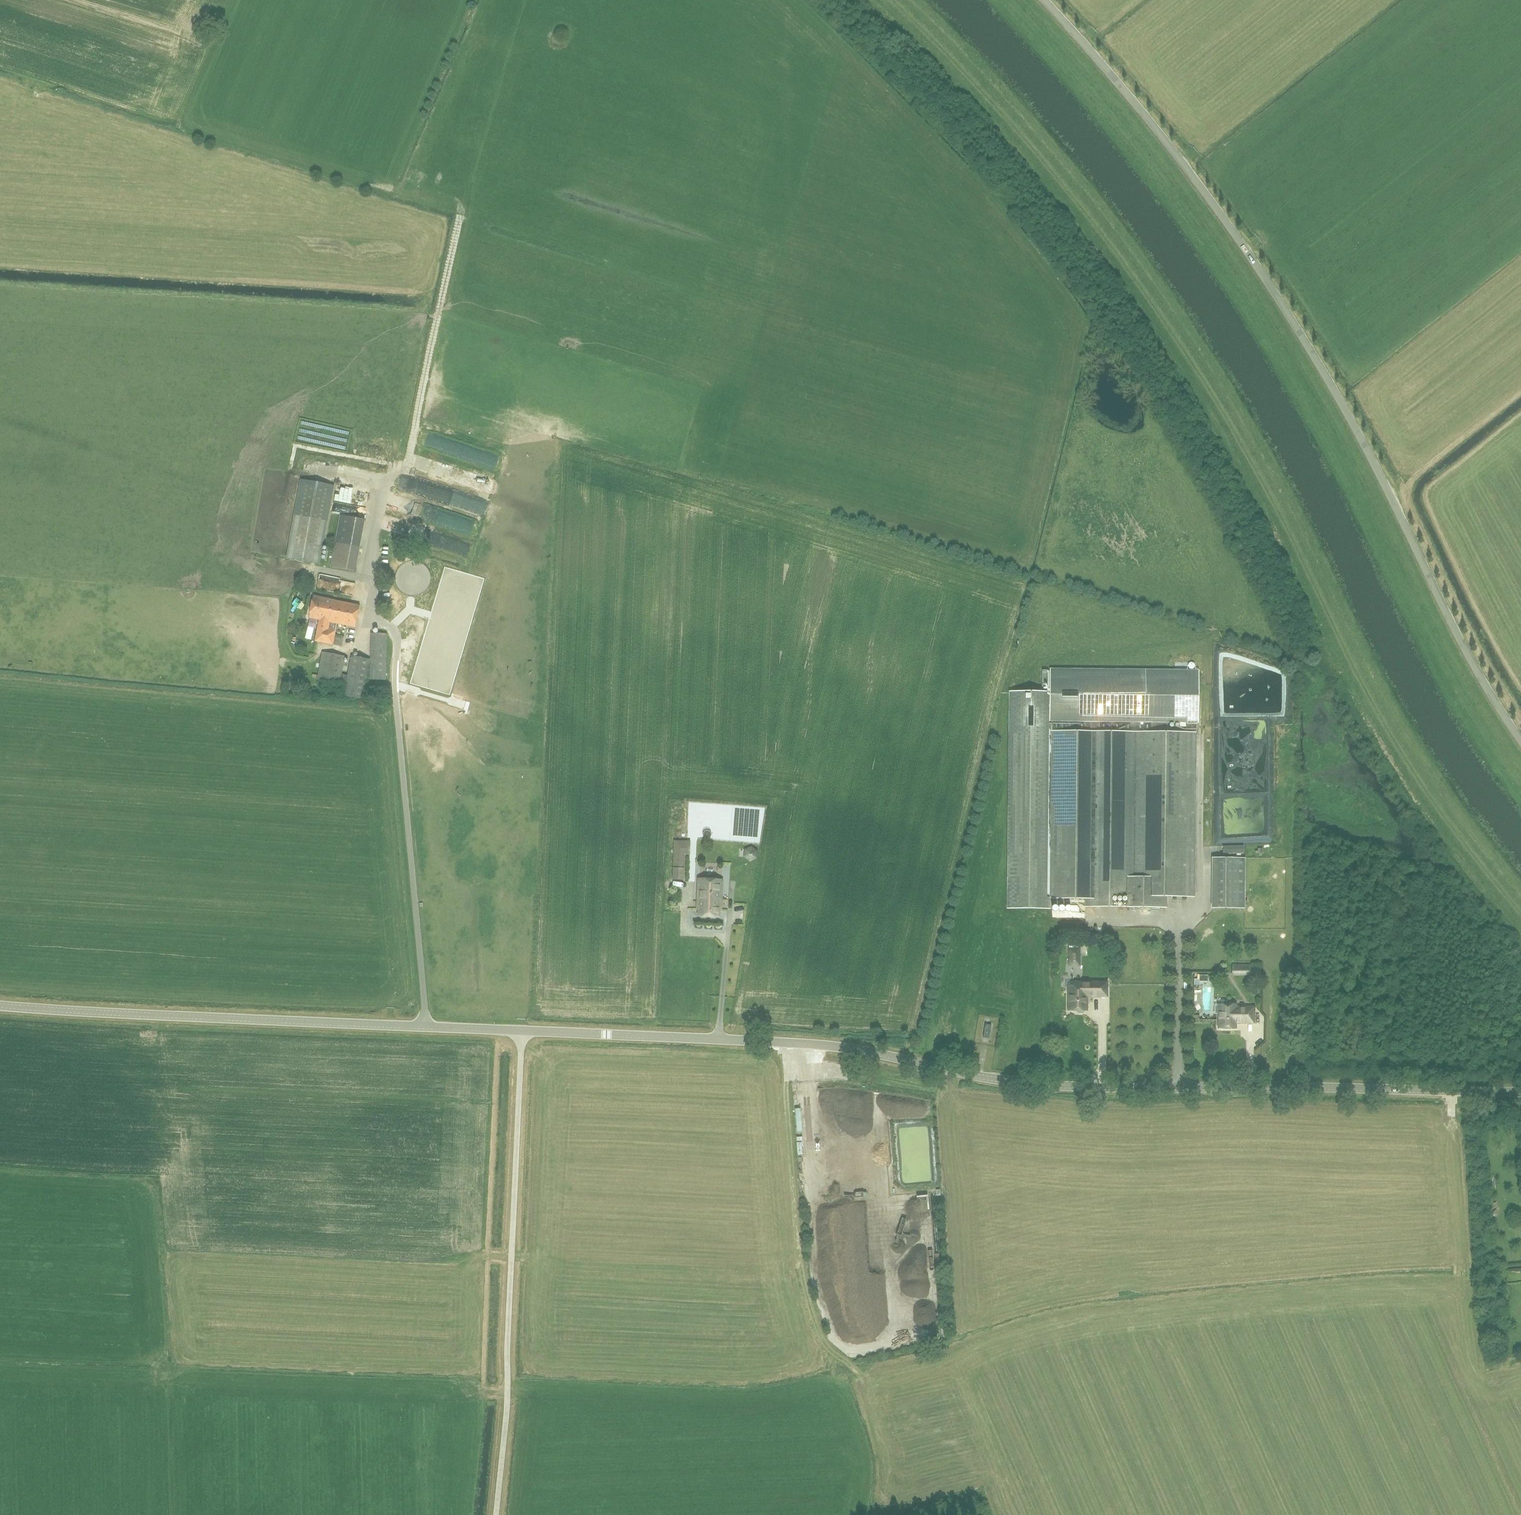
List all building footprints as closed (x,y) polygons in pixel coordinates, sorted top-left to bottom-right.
[(298,438),(297,442),(343,451),(343,448),(333,446),(335,431),(324,429),(322,436),(306,433),(305,437),(309,438),(308,440),(298,438)] [(320,564),(328,520),(334,485),(301,479),(287,558),(320,564)] [(355,574),(364,522),(340,518),(331,569),(355,574)] [(442,539),(438,549),(446,552),(450,542),(442,539)] [(455,551),(454,553),(469,558),(472,550),(466,548),(463,554),(455,551)] [(336,591),(336,577),(317,577),(317,590),(336,591)] [(351,591),(352,584),(338,582),(337,588),(351,591)] [(336,635),(336,630),(337,623),(356,627),(361,605),(314,596),(310,618),(320,620),(316,641),(343,646),(345,637),(336,635)] [(386,680),(387,634),(372,633),(371,679),(386,680)] [(364,699),(371,659),(352,656),(348,675),(342,674),(345,656),(323,652),(318,679),(340,683),(341,681),(347,682),(344,695),(364,699)] [(1195,895),(1196,734),(1197,723),(1199,723),(1200,669),(1050,668),(1050,691),(1009,691),(1007,909),(1050,909),(1050,896),(1086,897),(1086,907),(1167,908),(1167,895),(1195,895)] [(1235,810),(1235,799),(1275,798),(1275,784),(1274,784),(1273,714),(1251,714),(1225,715),(1226,750),(1239,750),(1239,761),(1227,761),(1228,810),(1235,810)] [(690,854),(691,841),(675,840),(673,878),(685,878),(686,854),(690,854)] [(1245,908),(1245,858),(1214,858),(1214,908),(1245,908)] [(722,903),(723,880),(700,878),(698,902),(700,902),(699,915),(719,917),(720,903),(722,903)] [(1080,950),(1069,950),(1069,963),(1080,963),(1080,950)] [(1251,964),(1232,963),(1232,975),(1251,975),(1251,964)] [(1109,982),(1102,982),(1072,982),(1072,984),(1069,985),(1069,1003),(1071,1003),(1071,1010),(1077,1010),(1077,1011),(1079,1013),(1083,1013),(1085,1011),(1085,1010),(1087,1010),(1087,996),(1109,996),(1109,982)] [(1256,1023),(1256,1007),(1236,1007),(1236,1005),(1220,1005),(1219,1028),(1236,1028),(1236,1021),(1239,1022),(1239,1023),(1256,1023)] [(989,1038),(992,1024),(986,1023),(983,1037),(989,1038)] [(939,1332),(938,1318),(927,1319),(928,1333),(939,1332)]
